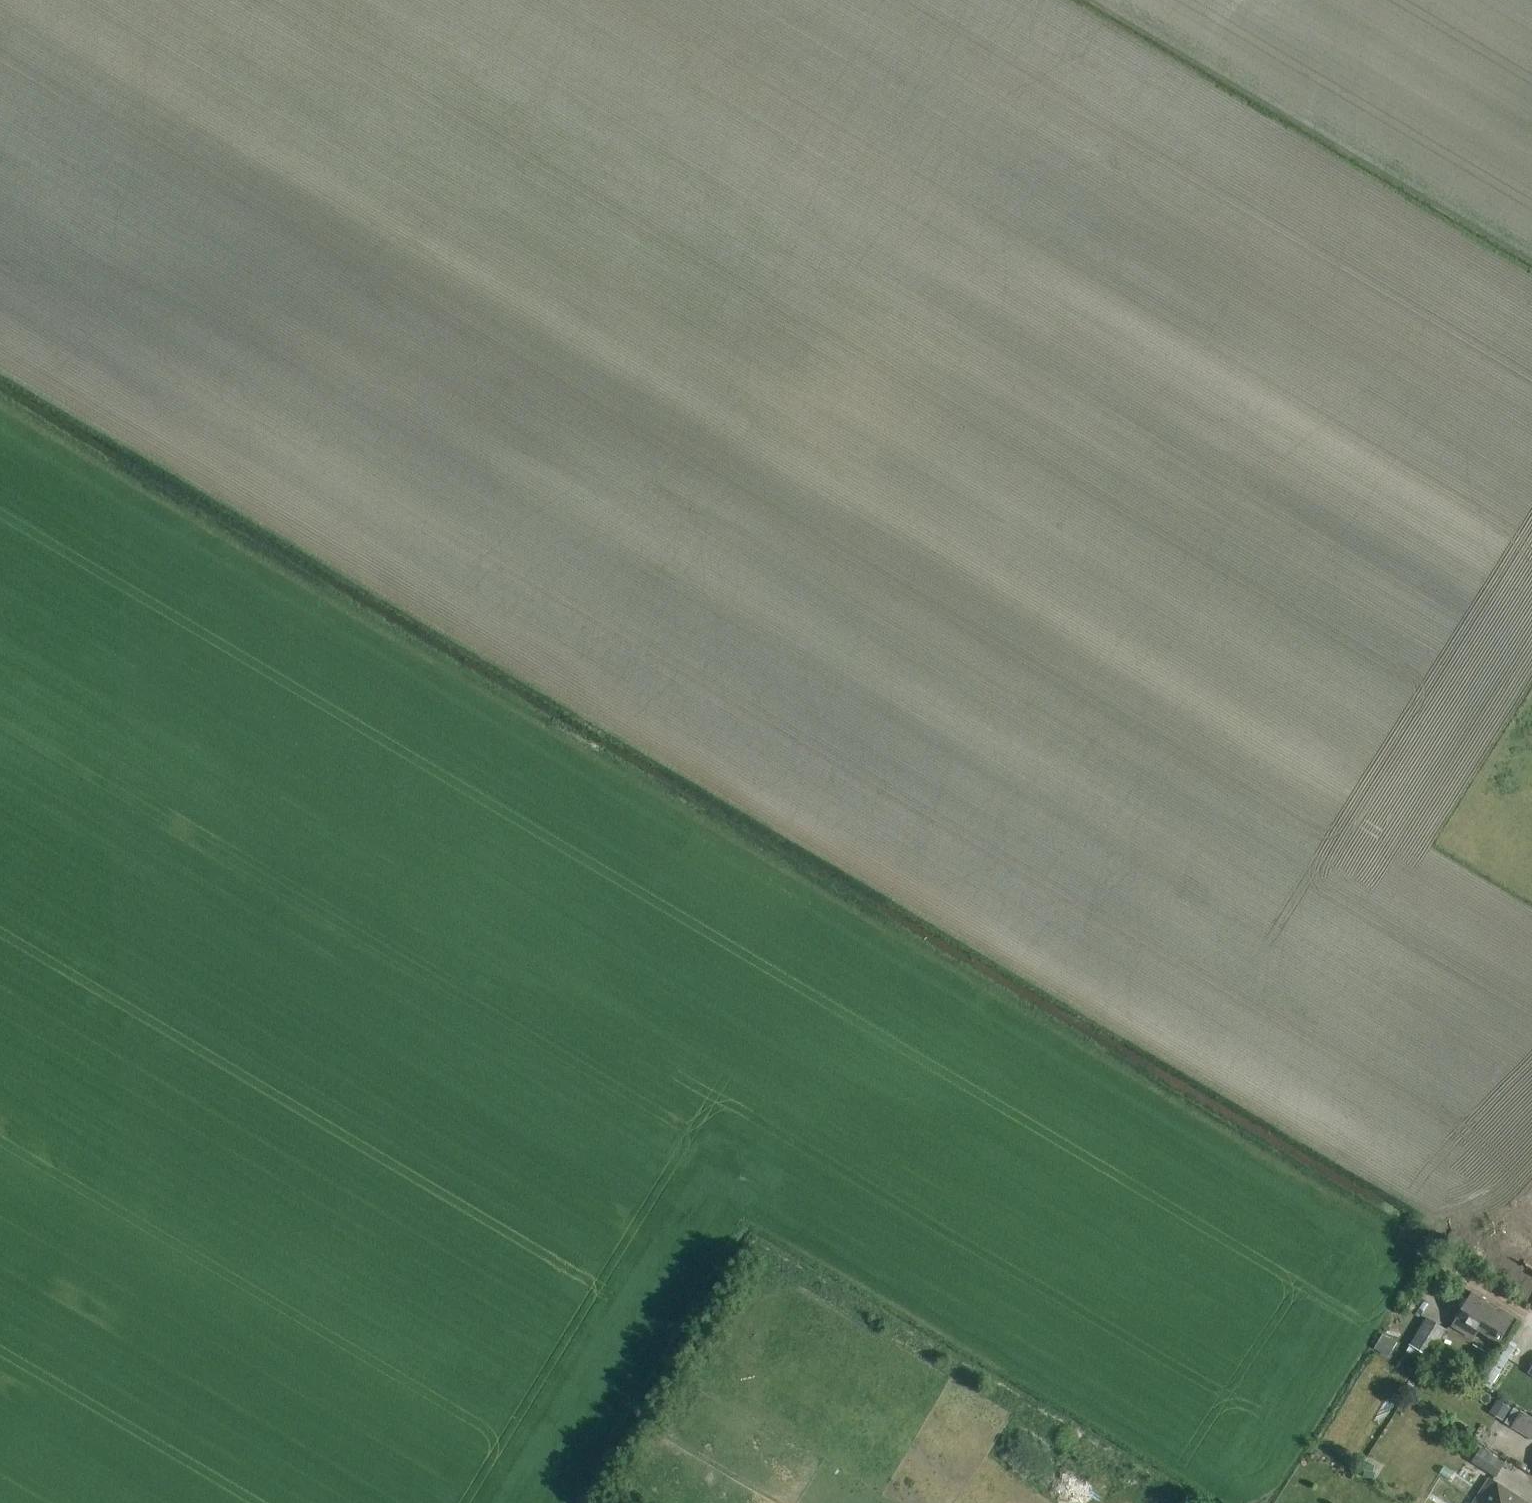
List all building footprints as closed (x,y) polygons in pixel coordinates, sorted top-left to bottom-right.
[(1498,1315),(1485,1307),(1488,1304),(1474,1295),(1453,1330),(1475,1343),(1480,1335),(1501,1347),(1517,1321),(1500,1312),(1498,1315)] [(1429,1315),(1406,1351),(1425,1364),(1448,1328),(1429,1315)] [(1385,1336),(1376,1349),(1386,1355),(1395,1342),(1385,1336)] [(1496,1394),(1518,1357),(1504,1349),(1482,1385),(1496,1394)] [(1482,1389),(1478,1397),(1484,1401),(1489,1393),(1482,1389)] [(1490,1410),(1505,1419),(1513,1406),(1498,1397),(1490,1410)] [(1348,1414),(1359,1417),(1363,1404),(1352,1400),(1348,1414)] [(1512,1428),(1531,1440),(1531,1418),(1522,1412),(1512,1428)] [(1496,1479),(1505,1464),(1481,1449),(1472,1463),(1496,1479)] [(1365,1466),(1364,1479),(1373,1479),(1374,1467),(1365,1466)] [(1514,1473),(1508,1485),(1531,1495),(1531,1481),(1514,1473)] [(1489,1479),(1474,1502),(1527,1502),(1489,1479)]
